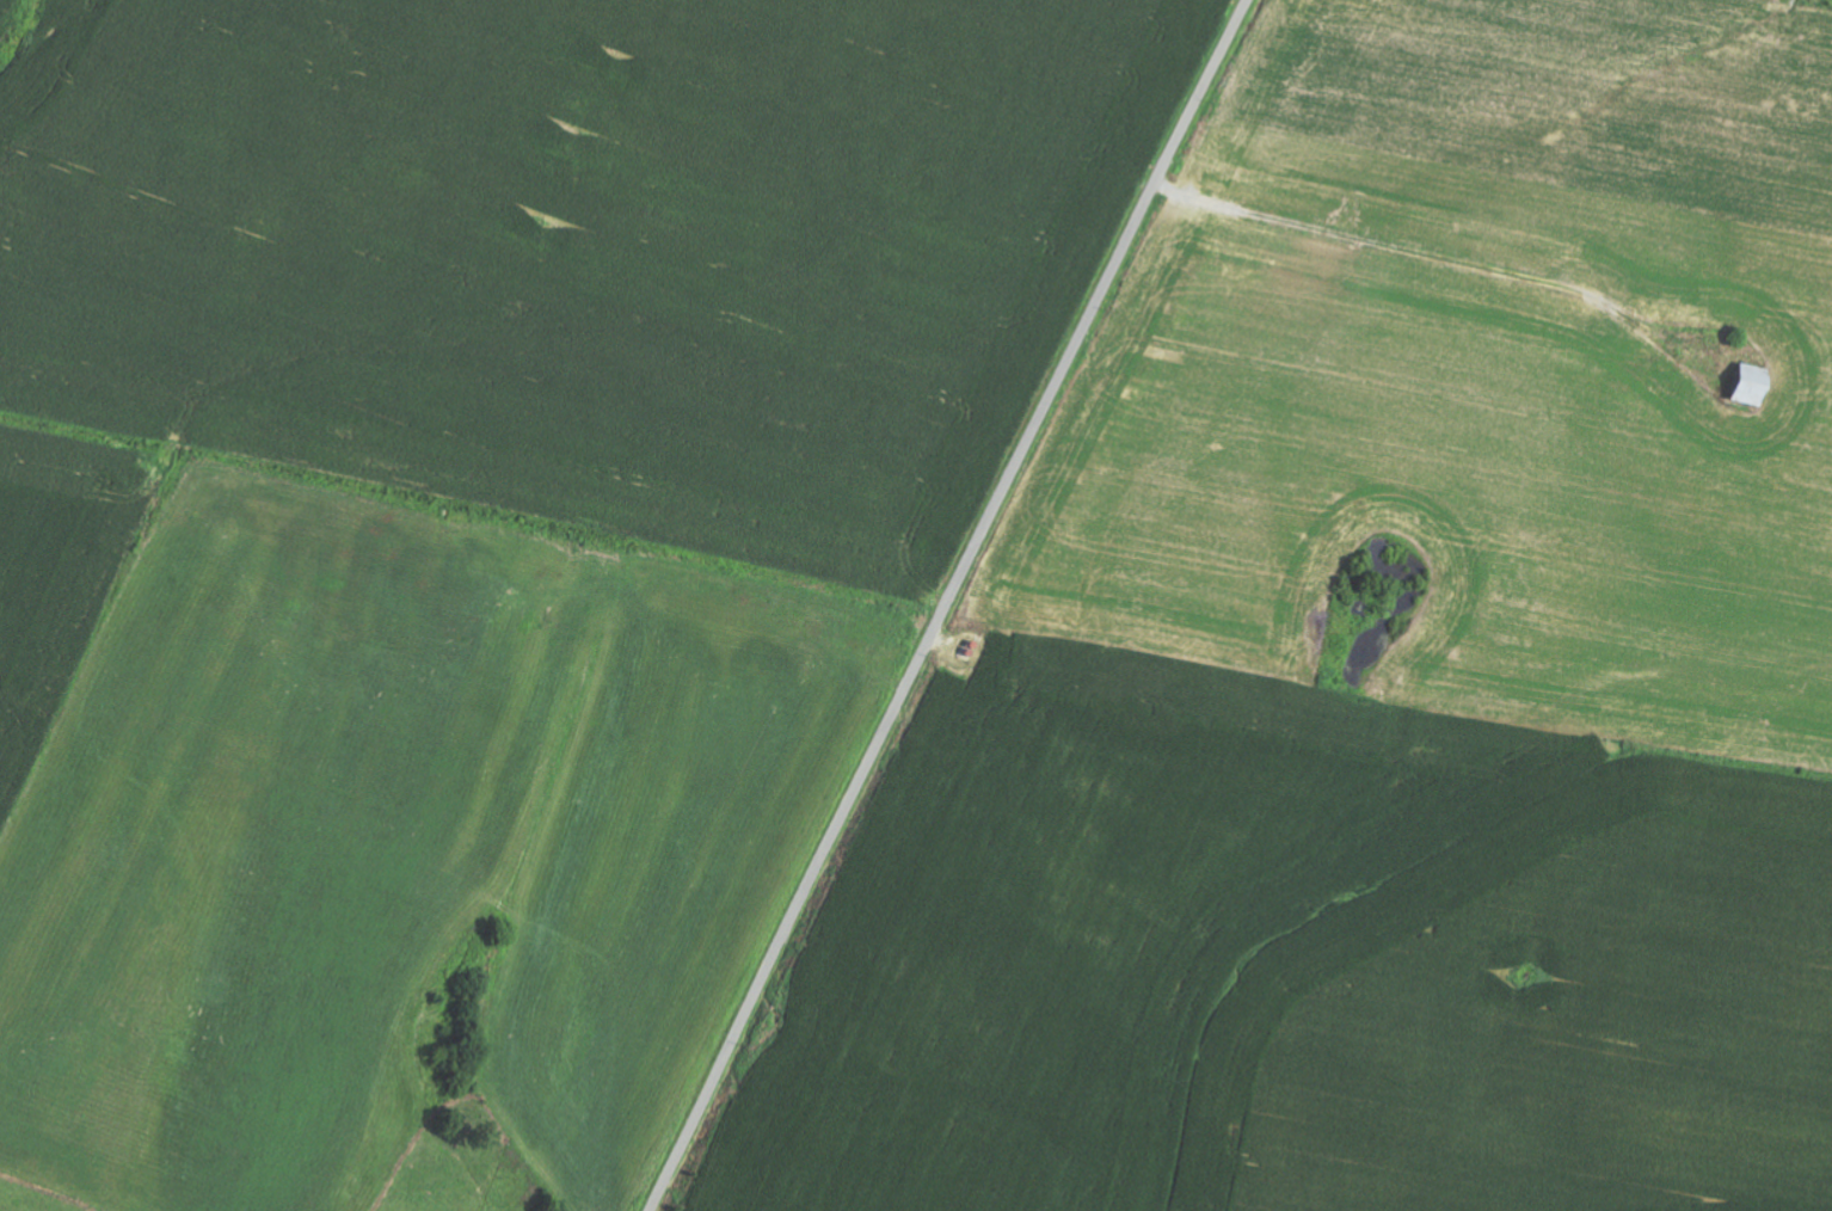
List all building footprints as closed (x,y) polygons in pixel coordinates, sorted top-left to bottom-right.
[(1737,402),(1765,409),(1774,372),(1746,365),(1737,402)]
